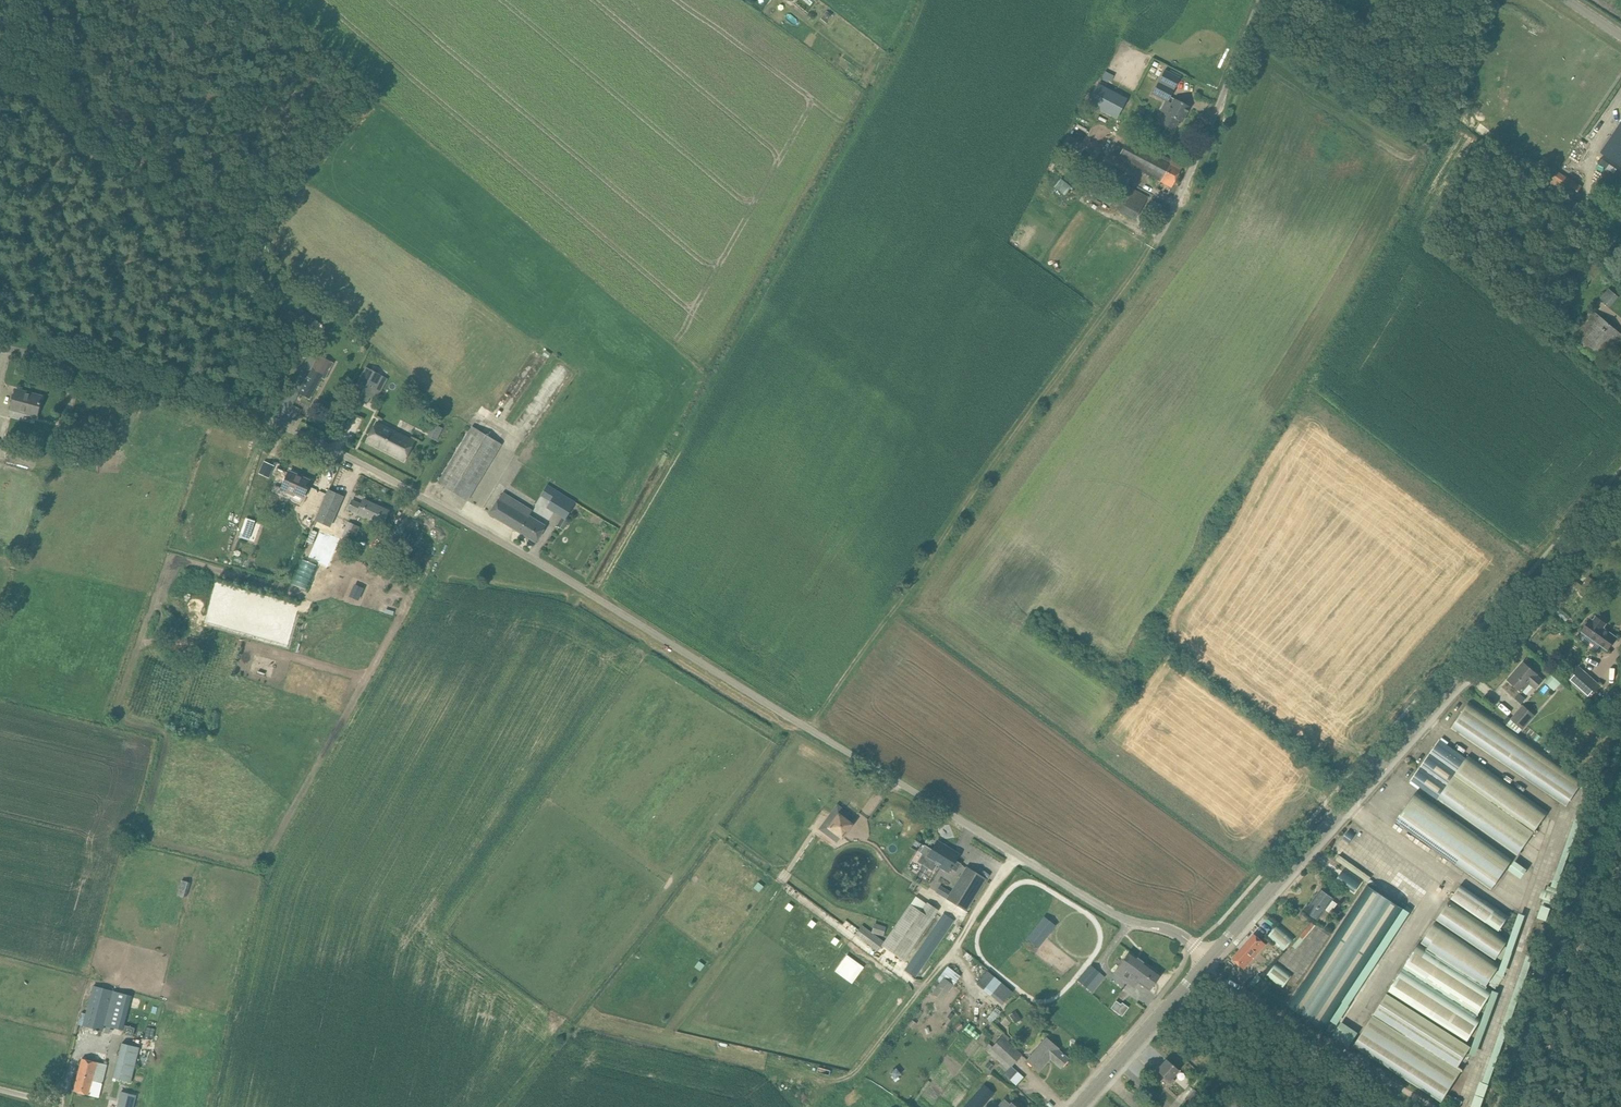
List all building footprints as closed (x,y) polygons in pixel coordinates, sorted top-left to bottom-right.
[(1164,70),(1152,94),(1165,101),(1160,111),(1164,113),(1159,123),(1174,130),(1179,121),(1182,122),(1190,107),(1170,97),(1180,78),(1164,70)] [(1601,153),(1620,166),(1620,123),(1601,153)] [(1169,159),(1159,154),(1129,138),(1118,159),(1172,187),(1181,168),(1168,161),(1169,159)] [(1566,177),(1558,171),(1549,183),(1573,199),(1581,186),(1567,176),(1566,177)] [(1060,198),(1070,185),(1060,177),(1050,191),(1060,198)] [(1109,206),(1136,219),(1147,195),(1120,182),(1109,206)] [(1146,215),(1155,219),(1162,205),(1154,201),(1146,215)] [(1610,307),(1619,297),(1609,289),(1601,298),(1610,307)] [(1569,336),(1600,362),(1620,340),(1620,338),(1620,334),(1592,309),(1569,336)] [(357,348),(363,353),(369,346),(360,339),(353,348),(356,350),(357,348)] [(320,356),(305,383),(300,392),(309,398),(329,361),(320,356)] [(376,400),(387,379),(366,368),(351,395),(367,403),(370,397),(376,400)] [(16,389),(13,400),(11,409),(37,416),(42,396),(16,389)] [(414,441),(377,422),(367,441),(404,460),(414,441)] [(434,424),(429,437),(437,440),(442,427),(434,424)] [(472,427),(444,474),(438,483),(467,501),(502,444),(472,427)] [(68,439),(70,431),(57,428),(55,436),(68,439)] [(258,472),(269,478),(275,466),(263,460),(258,472)] [(289,472),(285,482),(282,489),(294,495),(295,493),(303,496),(310,481),(289,472)] [(330,526),(343,496),(329,490),(316,520),(330,526)] [(565,519),(576,502),(557,491),(546,507),(565,519)] [(503,492),(495,504),(489,513),(536,542),(546,526),(529,515),(532,510),(503,492)] [(352,500),(349,508),(383,524),(389,511),(363,499),(361,504),(352,500)] [(232,522),(240,525),(242,517),(234,515),(232,522)] [(245,520),(239,537),(255,543),(261,525),(245,520)] [(360,527),(348,521),(340,540),(352,545),(360,527)] [(328,566),(340,538),(321,530),(309,558),(328,566)] [(1590,621),(1582,631),(1608,649),(1615,639),(1601,629),(1607,622),(1595,614),(1590,621)] [(1537,674),(1532,669),(1524,662),(1518,669),(1520,670),(1511,680),(1509,679),(1508,680),(1522,692),(1530,683),(1536,688),(1543,680),(1537,675),(1537,674)] [(1590,698),(1601,686),(1579,667),(1569,679),(1590,698)] [(1555,690),(1561,682),(1554,677),(1548,685),(1555,690)] [(1590,705),(1605,718),(1611,711),(1596,698),(1590,705)] [(1585,779),(1469,701),(1451,728),(1566,806),(1585,779)] [(1523,729),(1535,716),(1524,707),(1512,720),(1523,729)] [(1438,799),(1517,854),(1547,811),(1468,756),(1466,759),(1440,740),(1411,781),(1438,800),(1438,799)] [(1513,859),(1417,791),(1395,822),(1491,890),(1513,859)] [(837,805),(820,829),(837,842),(854,818),(837,805)] [(923,853),(918,861),(933,870),(938,862),(941,864),(940,866),(948,872),(950,868),(956,872),(961,864),(955,860),(959,854),(950,849),(950,850),(946,847),(946,846),(937,841),(932,850),(925,845),(921,852),(923,853)] [(1343,841),(1336,849),(1345,857),(1352,848),(1343,841)] [(966,911),(986,878),(967,866),(947,899),(966,911)] [(1336,879),(1354,891),(1360,883),(1342,870),(1336,879)] [(177,894),(186,897),(191,882),(182,880),(177,894)] [(1368,885),(1288,1005),(1325,1030),(1405,909),(1368,885)] [(1508,917),(1460,885),(1452,898),(1499,930),(1508,917)] [(1334,898),(1330,896),(1321,889),(1306,910),(1318,919),(1334,898)] [(921,911),(910,904),(882,945),(904,960),(939,910),(927,902),(921,911)] [(1508,941),(1450,902),(1438,920),(1496,959),(1498,956),(1502,959),(1509,949),(1505,946),(1508,941)] [(1536,915),(1543,918),(1548,908),(1541,905),(1536,915)] [(915,978),(955,920),(944,913),(904,969),(915,978)] [(1052,922),(1045,916),(1027,938),(1035,944),(1052,922)] [(1499,966),(1436,923),(1404,967),(1478,1015),(1494,993),(1487,988),(1488,987),(1486,985),(1499,966)] [(947,937),(953,941),(963,928),(957,924),(947,937)] [(1278,924),(1267,937),(1284,951),(1295,938),(1278,924)] [(1244,969),(1266,944),(1255,934),(1233,958),(1244,969)] [(830,1052),(851,1067),(908,985),(899,979),(900,978),(852,945),(781,1046),(789,1052),(793,1046),(802,1052),(806,1047),(816,1053),(817,1052),(826,1058),(830,1052)] [(1146,963),(1129,951),(1114,972),(1128,983),(1132,976),(1135,978),(1146,963)] [(1132,976),(1128,983),(1134,987),(1138,982),(1149,990),(1161,975),(1146,963),(1135,978),(1132,976)] [(1290,973),(1285,970),(1276,963),(1267,975),(1284,987),(1292,975),(1290,973)] [(1099,972),(1091,965),(1078,980),(1087,987),(1099,972)] [(1478,1016),(1403,968),(1355,1044),(1445,1098),(1464,1069),(1458,1066),(1472,1045),(1468,1043),(1482,1021),(1477,1017),(1478,1016)] [(988,969),(976,979),(1003,1001),(1012,990),(988,969)] [(1258,974),(1250,983),(1254,986),(1262,978),(1258,974)] [(936,987),(932,993),(938,997),(945,988),(949,991),(953,985),(943,977),(940,982),(936,987)] [(131,995),(94,986),(83,1026),(102,1030),(104,1025),(123,1030),(131,995)] [(1116,1011),(1121,1004),(1116,1001),(1111,1008),(1116,1011)] [(1010,1015),(1016,1023),(1022,1019),(1016,1011),(1010,1015)] [(1333,1035),(1350,1045),(1359,1031),(1342,1021),(1333,1035)] [(962,1029),(976,1039),(980,1033),(966,1023),(962,1029)] [(989,1043),(984,1048),(1000,1063),(999,1065),(1006,1071),(1022,1054),(1008,1041),(1010,1038),(1004,1033),(1002,1036),(1002,1035),(997,1041),(992,1046),(989,1043)] [(1058,1048),(1048,1039),(1046,1038),(1027,1060),(1039,1071),(1050,1058),(1061,1067),(1068,1058),(1058,1049),(1058,1048)] [(123,1084),(130,1086),(140,1048),(123,1044),(114,1077),(124,1080),(123,1084)] [(107,1064),(82,1058),(74,1091),(99,1097),(107,1064)] [(1179,1070),(1174,1066),(1166,1059),(1156,1070),(1160,1073),(1156,1078),(1168,1088),(1175,1080),(1172,1078),(1179,1070)] [(1469,1106),(1480,1106),(1487,1084),(1478,1080),(1469,1106)] [(984,1084),(964,1106),(982,1106),(994,1093),(984,1084)] [(1193,1089),(1183,1101),(1188,1105),(1198,1093),(1193,1089)] [(116,1098),(114,1106),(140,1106),(141,1105),(116,1098)] [(1011,1103),(1010,1104),(1004,1098),(998,1105),(1000,1106),(1016,1106),(1011,1103)]
